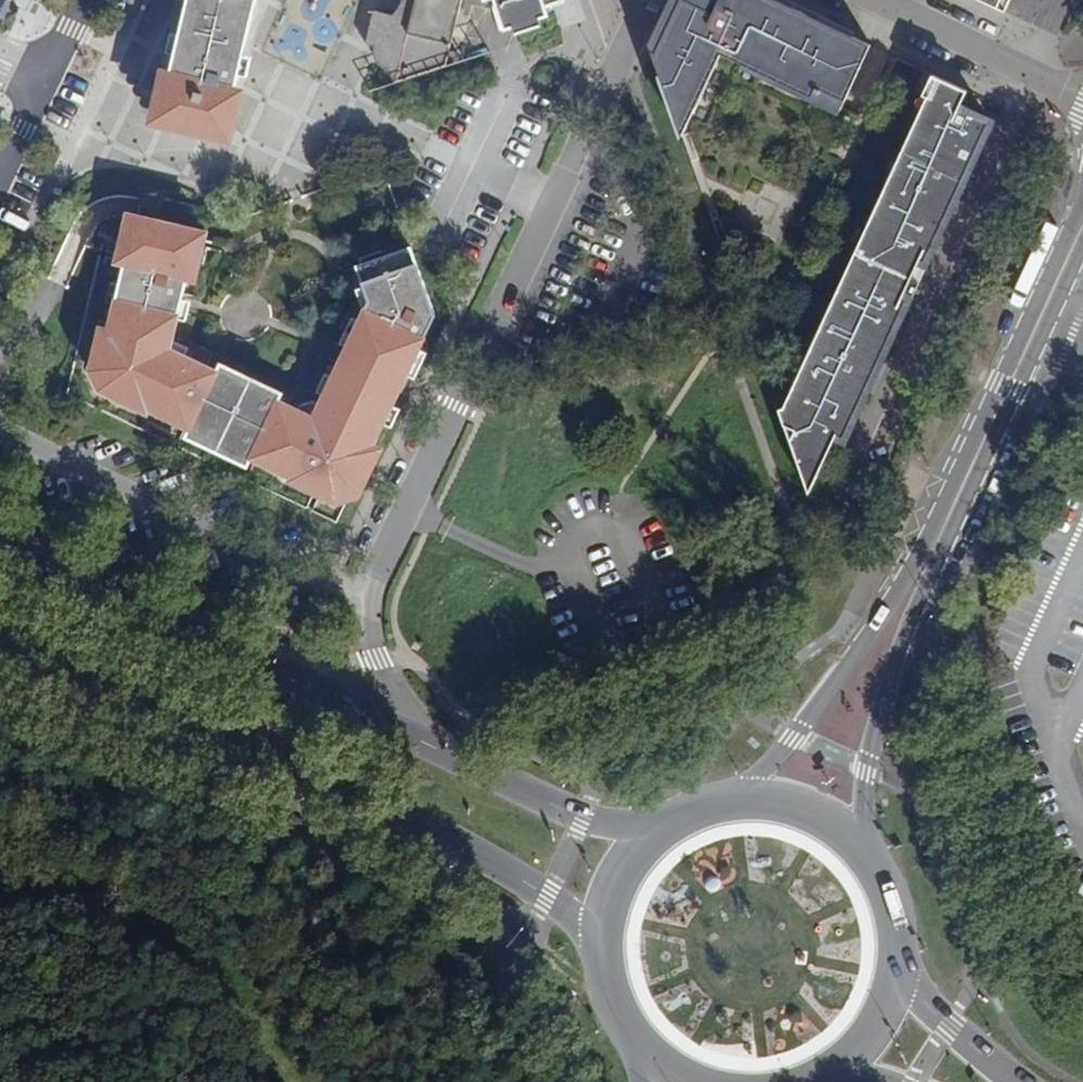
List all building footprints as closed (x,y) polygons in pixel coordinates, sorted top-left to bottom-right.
[(161,116),(225,131),(258,0),(190,0),(161,116)] [(403,0),(400,11),(397,17),(376,13),(368,47),(375,49),(375,53),(379,63),(388,71),(395,87),(443,69),(460,0),(403,0)] [(511,27),(550,12),(547,0),(502,0),(511,27)] [(690,0),(681,0),(678,5),(674,3),(666,22),(653,50),(682,134),(721,50),(842,106),(842,105),(871,43),(780,0),(720,0),(718,4),(710,0),(706,7),(690,0)] [(1011,0),(1001,0),(998,7),(1006,11),(1011,0)] [(958,108),(966,91),(932,74),(922,95),(926,97),(784,405),(778,407),(808,491),(827,432),(835,436),(858,387),(862,389),(877,358),(874,356),(902,299),(905,300),(924,262),(921,260),(949,202),(952,204),(968,173),(964,171),(988,123),(958,108)] [(336,498),(351,493),(404,381),(389,374),(407,337),(422,343),(430,327),(416,320),(425,299),(409,253),(356,272),(368,307),(351,342),(313,422),(160,365),(162,356),(167,358),(173,331),(176,332),(180,316),(178,314),(191,259),(129,244),(98,373),(105,389),(149,410),(147,415),(291,482),(293,478),(336,498)] [(433,321),(425,299),(416,320),(430,327),(433,321)] [(422,343),(407,337),(389,374),(404,381),(422,343)] [(895,532),(906,537),(916,518),(905,513),(895,532)]
